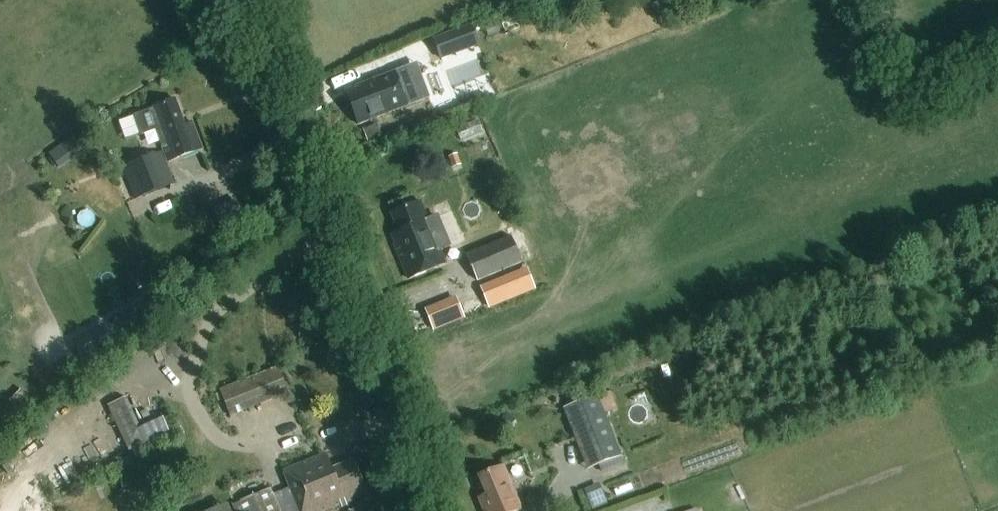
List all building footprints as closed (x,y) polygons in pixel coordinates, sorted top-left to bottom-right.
[(433,41),(440,60),(478,46),(471,27),(433,41)] [(460,81),(483,72),(479,60),(455,69),(460,81)] [(359,125),(408,107),(422,101),(409,68),(395,73),(346,92),(359,125)] [(176,184),(167,162),(201,150),(191,123),(184,126),(175,100),(148,109),(163,151),(121,167),(134,201),(176,184)] [(377,127),(364,131),(369,144),(381,139),(377,127)] [(442,159),(446,171),(456,168),(452,156),(442,159)] [(444,263),(439,251),(451,246),(438,216),(426,221),(419,205),(393,216),(405,244),(397,248),(410,278),(444,263)] [(459,242),(475,280),(521,262),(505,223),(459,242)] [(527,269),(480,288),(489,309),(536,290),(527,269)] [(278,367),(220,390),(230,416),(288,393),(278,367)] [(599,396),(569,407),(586,452),(593,449),(599,466),(621,457),(604,413),(617,408),(611,393),(599,397),(599,396)] [(162,416),(139,427),(147,445),(170,434),(162,416)] [(299,510),(326,510),(336,507),(351,500),(366,494),(352,461),(331,470),(325,455),(283,473),(299,510)] [(521,509),(503,467),(480,477),(488,496),(480,499),(485,510),(516,510),(521,509)] [(233,505),(235,510),(280,510),(271,489),(266,491),(233,505)]
